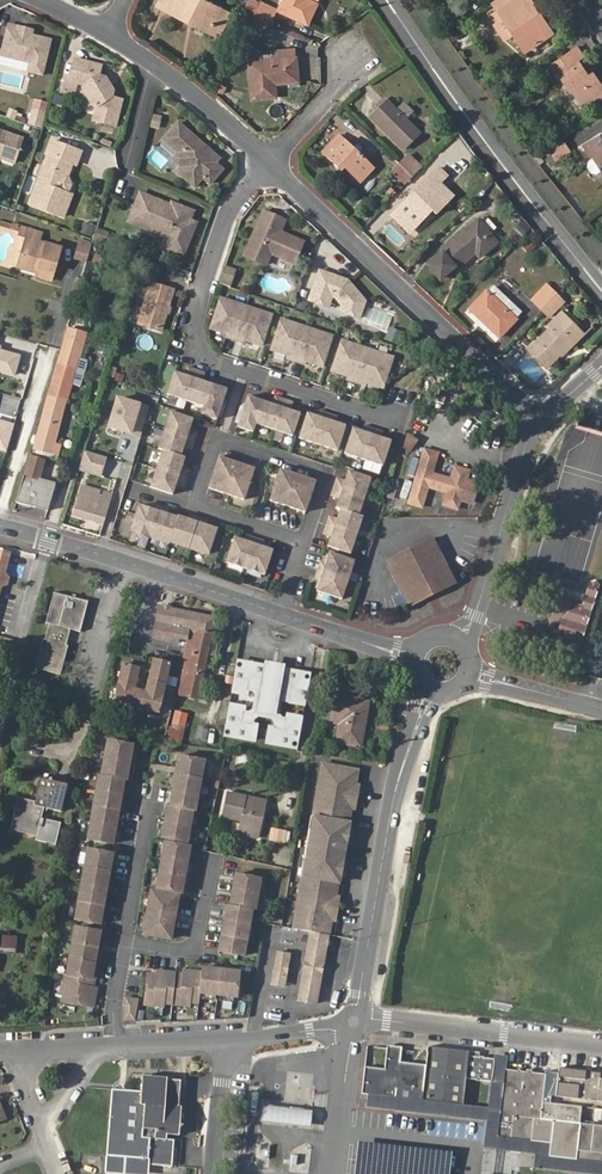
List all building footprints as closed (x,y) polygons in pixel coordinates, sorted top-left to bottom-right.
[(221,8),(205,0),(160,0),(158,5),(188,21),(189,19),(211,29),(221,8)] [(278,10),(308,23),(319,0),(283,0),(278,10)] [(530,0),(513,0),(489,17),(505,39),(513,34),(525,51),(549,35),(536,15),(539,13),(530,0)] [(270,18),(271,19),(275,9),(259,1),(255,11),(270,18)] [(188,21),(219,37),(231,13),(221,8),(211,29),(189,19),(188,21)] [(265,27),(266,27),(270,18),(255,11),(250,20),(265,27)] [(549,35),(552,32),(539,13),(536,15),(549,35)] [(247,28),(262,35),(265,27),(250,20),(247,28)] [(18,31),(18,25),(8,23),(1,54),(30,60),(28,69),(42,73),(50,38),(32,34),(18,31)] [(32,34),(33,28),(18,25),(18,31),(32,34)] [(461,35),(458,29),(450,34),(454,39),(461,35)] [(295,47),(270,50),(271,59),(296,57),(295,47)] [(577,48),(553,65),(556,69),(570,89),(572,88),(582,103),(590,98),(601,90),(601,88),(592,72),(587,76),(576,60),(583,56),(577,48)] [(261,59),(261,51),(248,53),(253,99),(277,96),(276,82),(299,81),(297,57),(296,57),(271,59),(261,59)] [(111,96),(100,76),(99,74),(101,66),(74,59),(70,76),(79,78),(79,83),(83,83),(82,87),(92,105),(96,105),(93,120),(115,125),(120,100),(112,98),(111,96)] [(111,96),(112,90),(105,77),(100,76),(111,96)] [(482,78),(478,81),(486,94),(491,90),(482,78)] [(498,110),(502,106),(491,90),(486,94),(498,110)] [(595,105),(601,100),(601,90),(590,98),(595,105)] [(396,109),(388,101),(372,117),(403,148),(420,131),(407,119),(396,109)] [(407,119),(414,112),(404,102),(396,109),(407,119)] [(44,116),(34,112),(30,125),(40,128),(44,116)] [(195,139),(178,126),(164,143),(180,156),(178,158),(195,172),(186,181),(196,189),(204,179),(212,186),(224,171),(216,165),(220,160),(210,152),(206,157),(200,151),(202,149),(193,141),(195,139)] [(15,163),(23,138),(0,130),(0,158),(15,163)] [(339,134),(322,152),(341,171),(344,168),(346,165),(362,180),(374,167),(361,155),(365,152),(365,146),(362,144),(357,144),(353,148),(339,134)] [(584,145),(590,156),(594,155),(595,158),(590,161),(589,167),(593,172),(598,173),(601,170),(601,134),(584,145)] [(572,153),(565,141),(551,150),(557,161),(572,153)] [(80,152),(51,142),(29,204),(63,217),(71,195),(55,190),(59,180),(66,177),(71,163),(76,165),(80,152)] [(413,177),(421,168),(408,154),(399,163),(413,177)] [(405,185),(413,177),(399,163),(391,171),(405,185)] [(344,168),(360,182),(362,180),(346,165),(344,168)] [(447,175),(439,167),(394,213),(412,230),(431,210),(434,213),(453,195),(440,182),(447,175)] [(164,240),(184,248),(194,222),(188,220),(191,211),(170,203),(168,209),(163,207),(165,202),(139,192),(133,207),(141,210),(139,215),(148,219),(145,227),(165,235),(164,240)] [(145,227),(148,219),(139,215),(141,210),(133,207),(128,220),(145,227)] [(283,219),(263,211),(244,255),(265,263),(270,252),(283,257),(286,250),(288,249),(297,253),(302,240),(285,233),(283,233),(279,232),(283,219)] [(409,234),(412,230),(394,213),(391,216),(409,234)] [(441,250),(444,254),(430,266),(442,279),(455,268),(457,268),(476,254),(479,257),(497,242),(479,219),(441,250)] [(40,242),(42,233),(22,227),(21,232),(20,236),(26,238),(20,261),(34,266),(35,264),(39,264),(37,272),(36,276),(51,280),(60,248),(40,242)] [(141,236),(182,253),(184,248),(164,240),(165,235),(145,227),(141,236)] [(74,258),(86,262),(92,242),(81,238),(74,258)] [(283,257),(294,262),(297,253),(288,249),(286,250),(283,257)] [(20,261),(18,267),(37,272),(39,264),(35,264),(34,266),(20,261)] [(146,278),(157,280),(160,263),(149,261),(146,278)] [(332,273),(319,269),(308,299),(323,304),(324,299),(330,300),(331,296),(335,297),(341,304),(340,310),(359,316),(365,299),(347,278),(343,277),(342,279),(334,277),(332,273)] [(139,323),(162,329),(167,311),(168,307),(173,289),(151,282),(139,323)] [(516,318),(522,310),(495,284),(488,291),(516,318)] [(545,286),(533,298),(543,308),(555,296),(545,286)] [(488,291),(487,290),(469,309),(499,337),(516,319),(516,318),(488,291)] [(543,308),(550,316),(562,304),(555,296),(543,308)] [(261,345),(271,313),(220,297),(210,328),(227,334),(226,336),(243,342),(244,339),(261,345)] [(555,318),(563,327),(569,321),(561,313),(555,318)] [(322,366),(332,335),(281,318),(271,349),(287,355),(287,358),(304,363),(305,361),(322,366)] [(548,326),(550,328),(529,348),(547,366),(557,356),(581,334),(569,321),(563,327),(555,318),(548,326)] [(64,345),(82,350),(87,331),(69,326),(64,345)] [(557,356),(560,359),(584,336),(581,334),(557,356)] [(393,356),(341,339),(331,370),(348,376),(348,378),(365,384),(366,382),(383,387),(393,356)] [(59,445),(54,444),(82,350),(64,345),(33,448),(57,454),(59,445)] [(124,357),(126,357),(123,370),(130,373),(134,360),(135,360),(137,353),(126,350),(124,357)] [(14,375),(19,356),(0,351),(0,370),(14,375)] [(76,383),(84,384),(88,358),(80,356),(76,383)] [(201,414),(217,419),(227,388),(202,381),(205,372),(187,367),(185,374),(175,371),(167,394),(204,406),(201,414)] [(128,386),(119,383),(116,394),(125,397),(128,386)] [(293,435),(300,412),(290,410),(293,401),(275,395),(273,403),(248,396),(238,426),(253,431),(256,423),(293,435)] [(132,412),(106,405),(104,414),(112,416),(109,428),(111,428),(126,432),(132,412)] [(299,437),(337,450),(345,425),(335,422),(337,415),(320,410),(318,415),(307,412),(299,437)] [(187,468),(182,467),(185,456),(181,455),(184,446),(193,449),(199,431),(190,428),(193,419),(170,411),(159,449),(163,450),(151,486),(173,494),(176,484),(184,487),(190,469),(187,468)] [(571,423),(562,453),(572,456),(570,462),(578,464),(578,465),(589,468),(587,473),(600,477),(596,491),(601,493),(601,497),(601,498),(601,432),(571,423)] [(345,452),(383,465),(391,439),(381,436),(383,430),(365,425),(363,431),(353,427),(345,452)] [(110,434),(124,438),(126,432),(111,428),(110,434)] [(55,459),(57,454),(33,448),(32,452),(55,459)] [(86,448),(80,467),(119,478),(124,460),(86,448)] [(439,453),(426,449),(409,503),(422,506),(429,486),(448,491),(445,504),(459,508),(461,500),(464,501),(472,492),(472,489),(470,480),(467,479),(470,470),(456,465),(452,479),(433,473),(439,453)] [(409,472),(415,473),(420,457),(414,455),(409,472)] [(23,476),(16,501),(48,511),(55,484),(38,479),(43,460),(31,456),(25,476),(23,476)] [(228,494),(245,499),(255,468),(219,456),(208,487),(228,494)] [(270,500),(284,505),(305,511),(315,480),(280,468),(270,500)] [(364,516),(359,514),(371,477),(349,470),(346,480),(345,479),(337,477),(331,495),(335,496),(340,497),(336,508),(340,509),(338,518),(329,515),(323,533),(329,535),(332,536),(328,546),(351,554),(364,516)] [(305,511),(307,511),(316,480),(315,480),(305,511)] [(464,501),(473,504),(480,482),(470,480),(472,489),(472,492),(464,501)] [(111,494),(81,485),(72,514),(83,517),(92,520),(102,523),(111,494)] [(170,542),(209,554),(217,529),(206,526),(208,520),(190,514),(189,519),(178,516),(178,518),(168,515),(170,509),(152,503),(150,509),(140,506),(132,531),(170,543),(170,542)] [(81,524),(90,527),(92,520),(83,517),(81,524)] [(227,562),(265,575),(273,549),(263,546),(265,541),(247,535),(246,540),(235,537),(227,562)] [(444,576),(446,567),(430,538),(386,563),(402,592),(409,595),(415,592),(418,583),(417,580),(428,574),(430,577),(437,579),(444,576)] [(0,550),(0,586),(7,584),(9,577),(4,572),(9,552),(0,550)] [(316,579),(321,581),(318,591),(343,599),(355,561),(330,552),(327,562),(322,561),(316,579)] [(409,595),(402,592),(410,606),(454,581),(446,567),(444,576),(437,579),(430,577),(428,574),(417,580),(418,583),(415,592),(409,595)] [(582,605),(590,607),(597,581),(590,579),(582,605)] [(81,631),(88,601),(55,592),(47,622),(51,623),(47,638),(44,638),(36,667),(62,674),(70,644),(67,644),(70,628),(81,631)] [(557,649),(575,655),(590,607),(582,605),(571,602),(557,649)] [(190,628),(212,632),(215,617),(159,606),(153,638),(178,643),(179,635),(189,637),(190,628)] [(176,693),(198,697),(212,632),(190,628),(189,637),(187,645),(176,693)] [(247,661),(238,659),(237,668),(245,670),(247,661)] [(134,689),(139,668),(123,664),(114,702),(159,712),(170,663),(154,660),(146,692),(134,689)] [(290,699),(306,701),(309,685),(297,683),(299,669),(281,666),(279,681),(265,679),(268,664),(247,661),(245,670),(237,668),(233,689),(249,691),(250,687),(255,688),(259,693),(257,706),(252,710),(246,709),(247,705),(231,702),(228,724),(234,725),(236,726),(235,734),(256,737),(258,722),(255,721),(255,715),(261,712),(274,714),(277,719),(276,725),(271,724),(269,740),(289,743),(291,734),(300,736),(303,714),(288,712),(287,716),(281,715),(278,710),(280,696),(291,697),(290,699)] [(281,666),(268,664),(265,679),(279,681),(281,666)] [(309,685),(311,671),(299,669),(297,683),(309,685)] [(361,746),(369,701),(340,695),(336,722),(340,722),(337,741),(361,746)] [(187,714),(176,711),(173,723),(185,725),(187,714)] [(327,723),(319,722),(317,735),(325,736),(327,723)] [(186,730),(172,727),(170,737),(183,741),(186,730)] [(133,744),(108,739),(101,775),(124,779),(127,779),(133,744)] [(204,759),(179,755),(170,805),(193,810),(195,810),(204,759)] [(355,783),(357,769),(322,763),(312,816),(314,816),(348,821),(350,807),(355,783)] [(113,843),(124,779),(101,775),(99,774),(88,838),(113,843)] [(41,776),(35,800),(18,796),(12,823),(38,829),(37,836),(36,839),(56,844),(61,822),(42,816),(44,807),(61,811),(68,783),(41,776)] [(359,784),(355,783),(350,807),(355,808),(359,784)] [(247,795),(228,792),(223,816),(241,818),(240,823),(232,821),(231,831),(259,837),(265,803),(247,800),(247,795)] [(188,841),(193,810),(170,805),(168,805),(162,836),(188,841)] [(349,822),(348,821),(314,816),(310,839),(345,845),(349,822)] [(12,823),(10,829),(37,836),(38,829),(12,823)] [(345,845),(310,839),(304,875),(337,882),(339,882),(345,845)] [(190,845),(165,840),(157,887),(182,892),(190,845)] [(113,852),(88,847),(75,918),(101,923),(113,852)] [(260,877),(236,872),(230,904),(252,907),(254,908),(260,877)] [(337,882),(304,875),(302,875),(293,928),(309,931),(328,934),(331,919),(335,896),(337,882)] [(175,912),(179,894),(152,889),(144,933),(171,938),(174,919),(161,917),(162,910),(175,912)] [(243,954),(252,907),(230,904),(227,903),(219,950),(243,954)] [(101,931),(75,926),(67,973),(64,972),(60,990),(65,991),(64,1000),(94,1005),(97,987),(93,986),(94,978),(92,978),(101,931)] [(315,1002),(328,934),(309,931),(296,999),(315,1002)] [(13,954),(15,936),(0,935),(0,953),(13,954)] [(283,971),(286,952),(279,951),(276,969),(283,971)] [(149,973),(146,1003),(163,1005),(164,1001),(190,1004),(190,1000),(199,1002),(200,991),(236,996),(239,970),(203,966),(203,971),(185,969),(184,973),(158,970),(158,974),(149,973)] [(138,998),(126,996),(124,1004),(125,1019),(135,1018),(138,998)] [(366,1066),(363,1093),(368,1093),(396,1096),(396,1088),(423,1091),(427,1063),(401,1061),(402,1046),(387,1045),(385,1068),(366,1066)] [(428,1049),(427,1063),(423,1091),(423,1099),(463,1103),(465,1078),(468,1055),(469,1050),(429,1046),(428,1049)] [(494,1058),(492,1081),(489,1105),(495,1106),(501,1106),(505,1069),(507,1054),(501,1054),(495,1053),(494,1058)] [(494,1058),(468,1055),(465,1078),(492,1081),(494,1058)] [(559,1067),(556,1095),(601,1100),(601,1078),(600,1078),(601,1072),(559,1067)] [(505,1069),(501,1106),(497,1135),(550,1142),(550,1156),(601,1161),(601,1125),(580,1123),(582,1105),(543,1101),(545,1074),(505,1069)] [(105,1173),(120,1173),(125,1173),(126,1158),(139,1158),(139,1164),(148,1165),(172,1166),(174,1139),(166,1139),(166,1134),(179,1134),(179,1129),(184,1125),(180,1120),(181,1107),(179,1107),(179,1103),(179,1099),(181,1099),(182,1090),(180,1090),(181,1086),(184,1086),(184,1083),(185,1079),(182,1078),(182,1075),(174,1075),(174,1080),(143,1077),(142,1090),(123,1089),(112,1088),(105,1173)] [(550,1156),(550,1142),(497,1135),(501,1106),(495,1106),(489,1105),(463,1103),(423,1099),(423,1091),(396,1088),(396,1096),(368,1093),(368,1099),(367,1108),(487,1122),(483,1149),(488,1149),(521,1153),(535,1155),(535,1161),(534,1167),(542,1168),(598,1173),(601,1173),(601,1161),(550,1156)] [(314,1111),(263,1105),(262,1117),(261,1123),(312,1129),(313,1122),(314,1111)] [(126,1158),(125,1173),(147,1173),(148,1165),(139,1164),(139,1158),(126,1158)]
